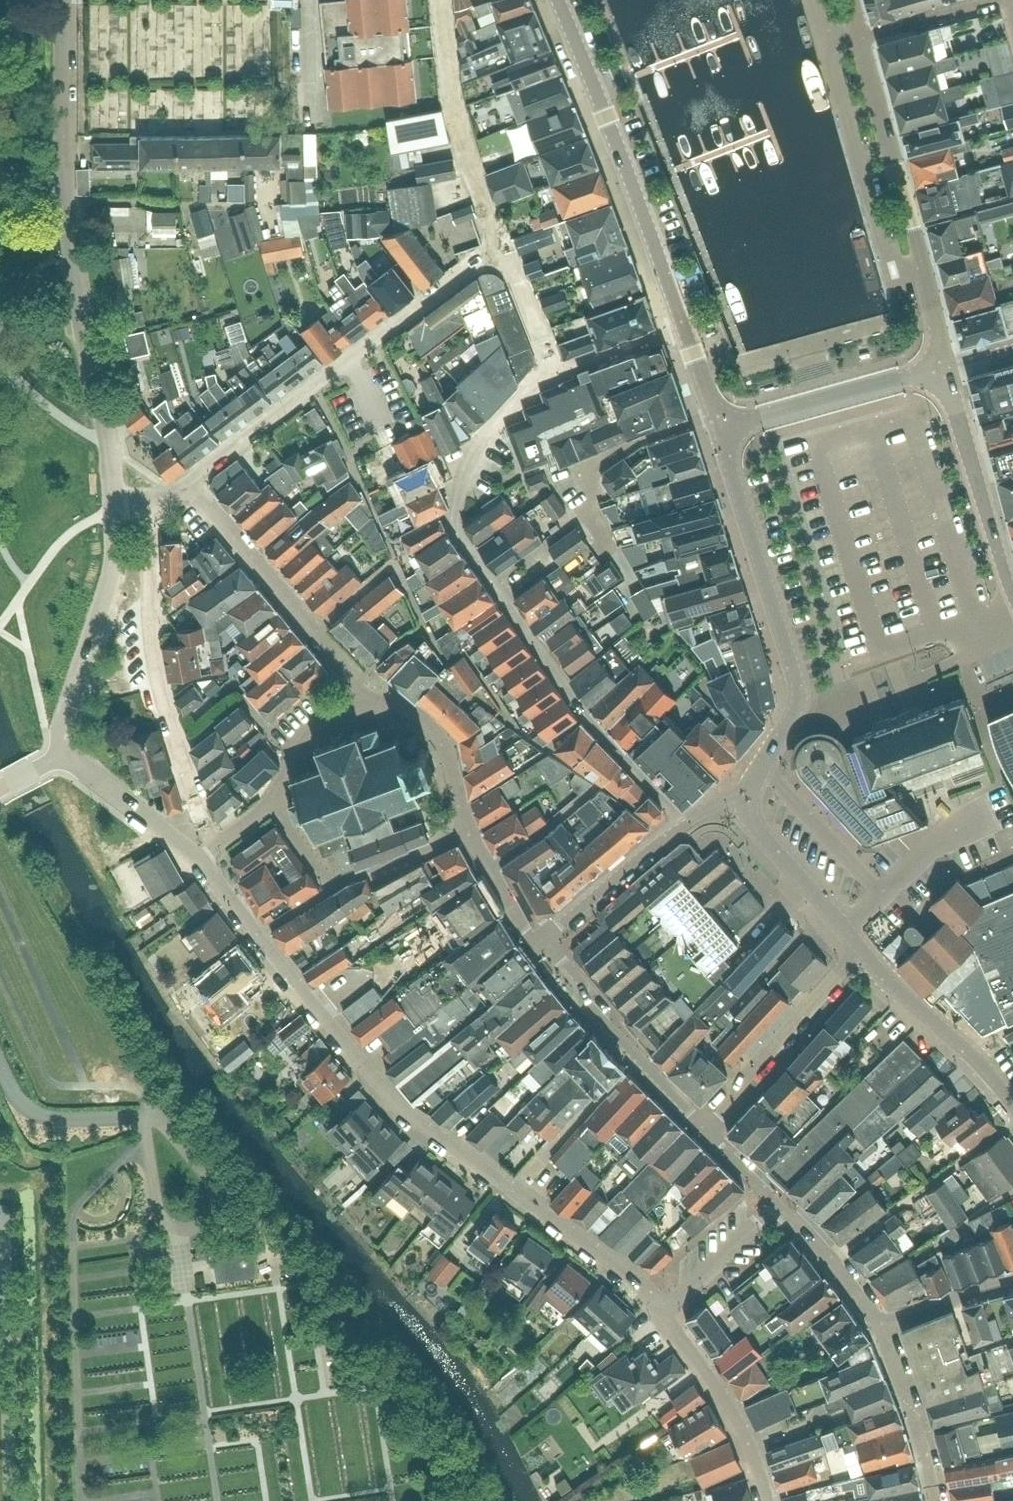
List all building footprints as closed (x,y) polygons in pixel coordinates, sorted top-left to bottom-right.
[(407,18),(405,0),(328,0),(319,1),(330,106),(415,98),(411,58),(433,56),(430,25),(408,27),(407,18)] [(455,10),(473,4),(471,0),(454,0),(454,1),(455,10)] [(474,4),(478,15),(497,9),(501,18),(501,19),(535,8),(532,0),(489,0),(474,4)] [(867,0),(873,22),(903,14),(899,0),(869,0),(867,0)] [(922,0),(904,0),(908,13),(924,8),(922,0)] [(924,8),(942,3),(941,0),(922,0),(924,8)] [(263,2),(175,10),(178,16),(153,27),(165,26),(165,32),(160,34),(167,39),(157,40),(148,17),(156,5),(129,8),(130,19),(119,20),(121,33),(128,23),(128,32),(110,39),(112,60),(96,49),(98,81),(127,78),(120,74),(120,64),(128,64),(130,82),(208,76),(217,62),(211,58),(209,31),(240,28),(239,12),(263,2)] [(461,35),(471,31),(478,28),(472,16),(468,7),(455,11),(457,22),(461,35)] [(501,19),(501,18),(478,28),(482,38),(495,33),(502,31),(505,39),(543,27),(535,8),(501,19)] [(878,42),(886,73),(937,59),(932,43),(943,40),(939,26),(878,42)] [(479,50),(463,57),(460,58),(461,68),(462,81),(478,74),(475,66),(477,67),(489,62),(491,58),(510,50),(513,59),(531,52),(532,55),(551,47),(543,27),(505,39),(479,50)] [(463,57),(479,50),(475,39),(471,31),(461,35),(458,36),(459,46),(463,57)] [(1012,69),(1012,56),(1009,40),(985,46),(993,74),(1012,69)] [(499,93),(509,89),(561,69),(551,47),(532,55),(509,64),(513,74),(495,82),(499,93)] [(893,100),(940,88),(936,72),(957,67),(954,54),(937,59),(886,73),(893,100)] [(522,121),(574,100),(561,69),(509,89),(522,121)] [(993,74),(1001,104),(1012,101),(1012,69),(993,74)] [(901,129),(948,118),(943,101),(965,95),(962,83),(940,88),(893,100),(901,129)] [(94,91),(93,128),(130,129),(131,92),(94,91)] [(544,144),(538,147),(540,152),(587,134),(574,100),(533,117),(544,144)] [(1001,104),(1007,127),(1012,125),(1012,101),(1001,104)] [(391,152),(420,147),(449,142),(441,108),(387,119),(391,152)] [(948,118),(901,129),(908,153),(950,142),(964,138),(960,125),(979,120),(977,110),(948,118)] [(280,164),(286,163),(304,161),(303,132),(243,133),(243,165),(280,164)] [(210,133),(178,134),(178,167),(206,166),(206,185),(198,185),(198,201),(212,201),(212,185),(212,166),(210,166),(210,133)] [(243,133),(210,133),(210,166),(212,166),(230,165),(230,168),(239,168),(239,165),(243,165),(243,133)] [(178,167),(178,134),(129,135),(129,142),(93,143),(93,170),(141,170),(141,168),(177,167),(178,167)] [(552,182),(599,165),(587,134),(540,152),(552,182)] [(970,147),(967,137),(964,138),(950,142),(908,153),(917,184),(959,173),(953,152),(970,147)] [(1012,159),(1012,145),(1001,148),(1005,161),(1012,159)] [(415,164),(422,163),(420,147),(391,152),(392,168),(415,164)] [(418,182),(431,180),(456,176),(453,158),(422,163),(415,164),(418,182)] [(534,191),(523,159),(487,172),(499,204),(534,191)] [(1005,161),(999,163),(1008,195),(1012,194),(1012,159),(1005,161)] [(285,235),(302,232),(296,212),(318,211),(317,160),(304,161),(286,163),(287,184),(284,184),(285,201),(280,202),(285,235)] [(560,215),(611,197),(599,165),(552,182),(562,209),(558,210),(560,215)] [(926,215),(956,208),(966,206),(962,189),(982,184),(978,168),(966,171),(959,173),(917,184),(926,215)] [(394,232),(410,227),(416,225),(437,217),(431,180),(418,182),(413,183),(386,188),(394,232)] [(580,232),(583,240),(621,226),(612,200),(567,217),(573,235),(580,232)] [(982,229),(989,227),(987,220),(1012,213),(1012,200),(977,211),(982,229)] [(449,210),(454,223),(475,215),(470,203),(449,210)] [(198,236),(212,231),(206,208),(191,212),(198,236)] [(554,208),(529,218),(534,228),(558,218),(554,208)] [(355,211),(357,246),(380,245),(378,209),(355,211)] [(318,211),(321,228),(344,222),(341,210),(318,211)] [(153,227),(176,227),(177,227),(177,211),(153,212),(153,227)] [(296,212),(302,232),(303,232),(321,228),(318,211),(296,212)] [(958,236),(982,229),(977,211),(928,225),(937,259),(962,252),(958,236)] [(583,240),(580,232),(573,235),(577,244),(569,247),(575,262),(579,261),(627,243),(621,226),(583,240)] [(410,227),(394,232),(382,237),(423,288),(445,271),(410,227)] [(543,229),(534,232),(539,245),(548,242),(543,229)] [(260,241),(265,262),(267,274),(274,273),(272,261),(305,254),(300,233),(260,241)] [(579,261),(582,269),(586,281),(635,264),(627,243),(579,261)] [(983,269),(1001,264),(999,256),(985,260),(982,247),(962,252),(937,259),(944,283),(984,272),(983,269)] [(112,256),(112,267),(117,301),(126,300),(124,286),(135,285),(135,283),(139,283),(135,256),(131,257),(131,255),(112,256)] [(523,263),(529,279),(545,273),(539,257),(523,263)] [(595,305),(644,288),(635,264),(586,281),(595,305)] [(374,293),(389,313),(414,294),(392,265),(378,276),(370,266),(360,274),(364,279),(374,293)] [(374,293),(364,279),(354,287),(342,272),(333,279),(336,282),(370,327),(389,313),(374,293)] [(953,315),(992,304),(984,272),(944,283),(953,315)] [(480,275),(477,277),(479,281),(484,295),(494,291),(505,287),(503,282),(503,281),(502,280),(501,278),(500,277),(499,276),(498,276),(497,275),(495,274),(494,274),(493,273),(491,273),(490,273),(488,273),(487,273),(485,273),(484,273),(482,274),(481,274),(480,275)] [(502,341),(497,329),(492,315),(484,295),(479,281),(477,277),(454,294),(468,321),(473,330),(478,341),(477,342),(481,349),(487,360),(485,361),(472,370),(458,381),(489,414),(510,392),(518,382),(507,355),(502,341)] [(351,342),(370,327),(336,282),(328,288),(337,299),(327,306),(330,310),(338,321),(337,322),(351,342)] [(492,315),(515,308),(505,287),(494,291),(484,295),(492,315)] [(540,297),(545,313),(569,305),(564,290),(540,297)] [(563,360),(658,326),(646,293),(586,315),(592,334),(577,339),(576,335),(556,342),(563,360)] [(431,357),(447,345),(443,340),(468,321),(454,294),(408,329),(421,357),(427,352),(431,357)] [(953,315),(953,316),(961,347),(1010,334),(1010,333),(1012,333),(1012,300),(992,305),(992,304),(953,315)] [(497,329),(520,322),(515,308),(492,315),(497,329)] [(351,342),(337,322),(338,321),(330,310),(303,331),(326,361),(351,342)] [(287,332),(288,331),(296,326),(287,314),(281,318),(282,325),(274,331),(278,337),(277,337),(283,346),(306,376),(322,364),(307,343),(299,348),(287,332)] [(226,326),(231,344),(245,340),(248,340),(241,320),(226,326)] [(520,322),(497,329),(502,341),(525,334),(520,322)] [(129,351),(130,355),(150,350),(145,329),(144,329),(125,334),(129,351)] [(525,334),(502,341),(507,355),(529,346),(525,334)] [(245,340),(231,344),(229,345),(235,363),(250,354),(249,350),(245,340)] [(268,358),(290,388),(306,376),(283,346),(274,353),(268,344),(261,349),(263,351),(268,358)] [(599,449),(687,414),(663,348),(662,346),(661,346),(660,345),(657,346),(580,372),(581,373),(561,381),(561,383),(540,391),(543,400),(522,408),(526,417),(505,426),(523,471),(558,457),(553,442),(574,433),(574,434),(590,426),(591,428),(599,449)] [(529,346),(507,355),(518,382),(535,362),(529,346)] [(255,356),(261,364),(267,372),(258,379),(274,400),(290,388),(268,358),(263,351),(255,356)] [(452,417),(454,416),(451,413),(448,408),(445,401),(444,399),(423,360),(418,363),(426,377),(422,379),(436,406),(421,413),(440,452),(470,437),(455,418),(454,419),(452,417)] [(971,376),(982,418),(1004,412),(1008,425),(1012,423),(1012,364),(971,376)] [(155,377),(165,402),(181,396),(171,371),(155,377)] [(238,427),(254,415),(238,394),(231,384),(225,389),(218,380),(215,371),(205,373),(208,388),(209,389),(216,398),(238,427)] [(238,394),(254,415),(271,402),(256,381),(248,387),(237,372),(227,379),(231,384),(238,394)] [(451,413),(454,416),(458,413),(471,427),(489,415),(489,414),(458,381),(457,382),(459,385),(444,399),(445,401),(448,408),(451,413)] [(222,439),(238,427),(216,398),(209,389),(208,388),(200,394),(211,409),(204,414),(222,439)] [(157,428),(154,424),(151,420),(152,419),(139,403),(123,416),(135,433),(140,429),(148,440),(151,438),(155,439),(163,450),(153,457),(170,479),(186,466),(157,428)] [(187,410),(175,419),(186,433),(202,454),(219,442),(203,421),(195,426),(189,419),(192,417),(187,410)] [(1004,412),(982,418),(989,445),(1012,438),(1012,423),(1008,425),(1004,412)] [(420,414),(410,419),(416,431),(411,434),(423,460),(439,452),(420,414)] [(186,433),(175,419),(167,425),(162,417),(154,424),(157,428),(186,466),(202,454),(186,433)] [(599,449),(591,428),(590,426),(574,434),(574,433),(553,442),(558,457),(561,464),(599,449)] [(647,467),(667,461),(699,450),(692,429),(647,444),(651,454),(641,456),(630,465),(625,457),(604,471),(602,480),(609,493),(636,474),(647,467)] [(411,434),(393,442),(395,446),(405,468),(407,468),(423,460),(411,434)] [(332,440),(332,438),(312,449),(313,453),(320,467),(327,480),(328,480),(332,486),(350,474),(348,469),(341,456),(332,440)] [(989,445),(998,477),(1012,473),(1012,438),(989,445)] [(320,467),(313,453),(312,449),(302,455),(299,451),(285,461),(297,480),(311,471),(318,485),(327,480),(320,467)] [(667,461),(647,467),(636,474),(641,488),(705,468),(699,450),(667,461)] [(233,514),(261,489),(237,459),(212,479),(210,487),(233,514)] [(233,514),(246,529),(264,514),(283,498),(298,484),(283,464),(265,478),(268,482),(261,489),(233,514)] [(409,473),(407,468),(405,468),(387,478),(389,483),(397,479),(406,499),(407,501),(438,485),(428,464),(409,473)] [(644,518),(714,496),(705,468),(641,488),(638,489),(646,516),(644,517),(644,518)] [(530,491),(548,484),(543,472),(526,480),(530,491)] [(998,477),(1009,516),(1012,515),(1012,473),(998,477)] [(349,482),(330,496),(340,509),(342,508),(345,513),(361,499),(349,482)] [(610,493),(612,497),(626,492),(624,484),(610,493)] [(438,513),(449,507),(438,485),(407,501),(406,499),(379,512),(385,525),(412,512),(416,519),(418,523),(419,526),(439,516),(438,513)] [(264,514),(279,532),(304,510),(323,495),(318,489),(303,501),(301,498),(297,502),(290,508),(283,498),(264,514)] [(540,500),(553,520),(567,510),(554,490),(540,500)] [(478,546),(491,537),(489,534),(515,515),(500,494),(483,505),(485,507),(463,524),(478,546)] [(340,509),(330,496),(314,508),(321,516),(328,525),(330,526),(344,513),(345,513),(342,508),(340,509)] [(714,496),(644,518),(644,517),(612,528),(610,530),(619,545),(722,517),(714,496)] [(532,507),(524,514),(493,536),(497,541),(507,533),(523,554),(543,540),(528,519),(536,513),(532,507)] [(306,529),(321,516),(314,508),(300,521),(306,529)] [(279,532),(264,514),(246,529),(262,547),(279,532)] [(365,539),(367,537),(379,530),(372,515),(356,529),(365,539)] [(314,538),(328,525),(321,516),(306,529),(314,538)] [(416,553),(447,532),(439,516),(419,526),(418,523),(400,533),(404,541),(413,555),(416,553)] [(685,531),(662,537),(668,557),(726,540),(728,539),(723,520),(685,531)] [(285,533),(300,550),(310,541),(314,538),(306,529),(300,521),(285,533)] [(328,525),(314,538),(310,541),(312,543),(281,569),(294,584),(325,556),(335,548),(324,535),(329,531),(330,526),(328,525)] [(548,548),(549,548),(560,564),(588,545),(576,528),(548,548)] [(426,579),(463,555),(459,549),(455,544),(451,538),(447,533),(447,532),(416,553),(420,559),(422,564),(405,574),(412,588),(426,579)] [(280,568),(300,550),(285,533),(265,550),(280,568)] [(523,554),(507,533),(497,541),(493,536),(491,537),(478,546),(497,573),(523,554)] [(202,549),(220,571),(234,559),(217,538),(202,549)] [(194,565),(190,558),(183,559),(182,540),(162,544),(163,587),(194,565)] [(675,572),(676,577),(670,578),(674,593),(703,583),(701,579),(737,568),(731,547),(728,548),(726,540),(668,557),(664,558),(667,569),(674,567),(674,568),(680,566),(682,570),(675,572)] [(220,571),(202,549),(190,558),(194,565),(206,582),(220,571)] [(426,579),(438,600),(477,575),(463,555),(426,579)] [(325,556),(294,584),(306,598),(323,615),(361,583),(346,563),(338,570),(335,565),(334,566),(325,556)] [(594,571),(604,586),(605,588),(622,577),(610,560),(594,571)] [(560,564),(513,598),(529,620),(562,596),(576,586),(560,564)] [(194,565),(163,587),(174,605),(206,582),(194,565)] [(231,606),(257,586),(240,566),(215,584),(223,595),(231,606)] [(703,583),(674,593),(667,595),(657,598),(659,604),(669,601),(676,625),(694,619),(692,613),(746,596),(739,572),(703,583)] [(369,664),(390,643),(368,621),(403,592),(390,575),(353,606),(352,605),(331,626),(369,664)] [(477,575),(438,600),(439,601),(422,611),(426,620),(444,610),(455,627),(494,601),(477,575)] [(657,596),(664,594),(660,581),(646,585),(654,598),(657,596)] [(231,606),(223,595),(215,584),(190,601),(205,624),(206,626),(228,609),(231,606)] [(654,598),(646,585),(633,593),(648,618),(661,610),(654,598)] [(202,626),(205,638),(219,636),(218,631),(232,620),(241,630),(244,628),(248,633),(276,608),(257,586),(231,606),(228,609),(206,626),(205,624),(202,626)] [(562,596),(529,620),(542,639),(547,636),(575,615),(562,596)] [(715,634),(717,640),(728,637),(731,636),(756,628),(748,600),(706,614),(710,625),(713,631),(715,634)] [(494,601),(455,627),(463,639),(472,633),(471,632),(502,611),(494,601)] [(276,608),(248,633),(237,642),(252,659),(291,626),(276,608)] [(471,632),(472,633),(482,647),(473,653),(478,659),(486,653),(516,633),(502,611),(471,632)] [(631,622),(623,611),(609,621),(618,633),(631,622)] [(576,617),(575,615),(547,636),(554,647),(550,650),(555,656),(590,630),(579,615),(576,617)] [(205,640),(205,638),(202,626),(175,631),(177,644),(163,647),(170,681),(200,675),(194,643),(205,640)] [(280,663),(304,642),(291,626),(252,659),(246,663),(254,672),(240,684),(246,691),(277,666),(280,663)] [(467,644),(463,639),(455,627),(437,640),(436,641),(447,657),(464,646),(467,644)] [(744,677),(767,668),(757,629),(732,637),(731,636),(728,637),(717,640),(722,651),(723,652),(735,648),(740,665),(744,677)] [(590,630),(555,656),(560,663),(565,660),(571,669),(596,652),(602,647),(590,630)] [(389,677),(426,638),(423,633),(413,644),(409,640),(395,648),(376,666),(389,677)] [(516,633),(486,653),(496,668),(488,674),(493,681),(501,675),(531,654),(516,633)] [(426,638),(389,677),(415,699),(418,697),(445,667),(445,666),(440,671),(424,658),(433,648),(426,638)] [(291,676),(316,655),(304,642),(280,663),(291,676)] [(589,706),(617,682),(630,670),(617,653),(610,645),(596,656),(597,658),(570,679),(589,706)] [(752,706),(735,679),(723,652),(722,651),(712,655),(720,673),(707,680),(717,702),(728,714),(752,739),(765,723),(759,715),(752,706)] [(508,702),(511,700),(516,696),(546,675),(531,654),(501,675),(511,689),(503,695),(508,702)] [(316,655),(291,676),(303,691),(328,669),(316,655)] [(436,714),(456,701),(481,683),(461,656),(445,667),(418,697),(436,714)] [(220,660),(209,671),(217,679),(228,668),(220,660)] [(647,671),(655,678),(662,671),(667,666),(662,662),(659,665),(656,663),(647,671)] [(655,678),(647,671),(638,663),(630,670),(617,682),(589,706),(608,727),(655,678)] [(258,705),(288,679),(277,666),(246,691),(258,705)] [(767,668),(744,677),(735,679),(752,706),(759,715),(770,710),(769,703),(776,702),(767,668)] [(684,734),(682,732),(663,713),(676,699),(665,689),(672,681),(661,672),(662,671),(655,678),(608,727),(678,803),(689,802),(707,783),(719,777),(688,746),(687,747),(680,739),(681,738),(680,737),(684,734)] [(561,696),(546,675),(516,696),(526,710),(518,716),(522,723),(531,718),(531,717),(561,696)] [(288,679),(258,705),(271,720),(300,694),(288,679)] [(185,714),(203,699),(192,683),(191,683),(174,697),(185,714)] [(700,720),(737,755),(752,739),(728,714),(723,718),(701,696),(702,695),(692,684),(685,691),(708,712),(700,720)] [(561,696),(531,717),(531,718),(531,717),(541,731),(532,737),(543,744),(550,740),(548,737),(576,717),(561,696)] [(857,746),(844,751),(842,748),(839,744),(837,741),(833,739),(830,737),(826,736),(821,736),(817,736),(813,737),(810,738),(806,740),(803,743),(800,747),(798,750),(797,754),(797,758),(797,762),(797,766),(799,770),(801,774),(804,777),(862,839),(863,840),(865,841),(866,842),(868,842),(870,842),(872,842),(874,841),(928,821),(927,819),(922,821),(895,792),(889,794),(884,781),(982,744),(964,698),(854,739),(857,746)] [(456,701),(436,714),(459,737),(486,721),(488,720),(489,719),(494,716),(479,703),(467,711),(456,701)] [(232,743),(242,735),(250,729),(247,725),(252,721),(239,705),(216,723),(232,743)] [(1000,714),(989,719),(994,741),(1003,761),(1007,769),(1012,782),(1012,708),(1000,714)] [(494,716),(489,719),(495,727),(502,722),(494,716)] [(737,755),(700,720),(691,730),(689,728),(684,734),(680,737),(681,738),(680,739),(687,747),(688,746),(719,777),(737,755)] [(462,755),(490,737),(486,721),(459,737),(458,738),(462,755)] [(575,764),(596,739),(581,723),(555,750),(575,764)] [(506,737),(514,732),(515,731),(508,726),(507,727),(500,731),(502,736),(506,737)] [(288,803),(287,804),(288,806),(294,821),(296,825),(307,820),(309,825),(306,827),(307,830),(310,829),(314,838),(311,839),(313,842),(315,841),(316,843),(318,842),(323,856),(333,852),(341,872),(362,865),(404,849),(410,847),(410,846),(430,838),(430,837),(423,819),(402,827),(402,826),(396,828),(396,827),(391,815),(390,811),(403,806),(404,809),(407,808),(406,805),(418,800),(420,803),(423,802),(421,798),(424,797),(423,794),(420,796),(415,783),(417,782),(416,779),(406,752),(419,747),(414,734),(401,738),(401,736),(398,737),(397,734),(393,735),(395,739),(384,743),(378,727),(362,732),(361,729),(357,731),(356,728),(353,729),(354,732),(342,737),(340,732),(332,735),(333,740),(320,745),(319,742),(316,743),(317,746),(314,747),(315,750),(318,749),(324,765),(310,770),(309,768),(306,769),(307,771),(294,776),(293,774),(290,775),(291,777),(289,778),(290,781),(292,780),(296,790),(292,791),(293,794),(297,792),(299,799),(288,803)] [(198,767),(226,747),(217,728),(190,749),(198,767)] [(169,813),(184,808),(176,781),(170,783),(168,774),(171,773),(158,729),(128,738),(135,761),(132,762),(138,783),(146,780),(151,795),(163,792),(169,813)] [(501,749),(496,733),(490,737),(462,755),(465,773),(501,749)] [(501,749),(465,773),(470,796),(514,767),(508,758),(531,743),(521,737),(501,749)] [(596,739),(575,764),(603,783),(604,781),(605,781),(619,763),(596,739)] [(243,756),(251,749),(245,742),(237,749),(243,756)] [(419,747),(406,752),(416,779),(429,774),(430,777),(434,775),(433,772),(436,771),(434,767),(432,768),(426,753),(428,752),(427,749),(424,750),(423,746),(419,747)] [(226,747),(198,767),(207,785),(234,764),(226,747)] [(235,774),(225,781),(234,792),(244,783),(251,791),(280,765),(264,747),(235,774)] [(550,784),(572,770),(549,755),(537,763),(550,784)] [(620,764),(619,763),(605,781),(618,793),(619,793),(637,807),(637,808),(651,820),(658,820),(662,815),(662,809),(650,796),(649,797),(633,780),(634,779),(620,764)] [(484,831),(515,811),(507,798),(522,788),(514,777),(471,803),(484,831)] [(242,801),(234,792),(225,781),(206,798),(216,822),(242,801)] [(613,821),(632,844),(652,826),(628,807),(627,808),(621,814),(604,797),(608,794),(601,790),(591,798),(613,821)] [(604,867),(632,844),(613,821),(591,798),(575,811),(582,819),(588,826),(578,835),(587,844),(604,867)] [(515,811),(484,831),(496,854),(546,821),(536,805),(519,816),(515,811)] [(588,826),(582,819),(577,823),(577,829),(580,833),(588,826)] [(587,844),(578,835),(574,830),(570,833),(562,821),(544,836),(567,862),(575,855),(587,844)] [(274,874),(298,856),(297,855),(276,827),(232,859),(245,876),(265,861),(274,874)] [(538,883),(550,876),(560,869),(567,862),(544,836),(539,840),(547,852),(509,878),(535,924),(555,907),(538,883)] [(509,878),(547,852),(539,840),(503,866),(509,878)] [(429,877),(433,884),(469,863),(458,844),(433,857),(441,870),(429,877)] [(604,867),(587,844),(575,855),(578,858),(575,861),(588,880),(604,867)] [(152,850),(134,860),(135,863),(138,868),(144,879),(174,863),(165,847),(154,853),(152,850)] [(738,941),(682,876),(698,863),(684,847),(602,916),(609,924),(577,952),(631,1016),(623,1024),(651,1053),(724,978),(733,969),(721,956),(738,941)] [(698,863),(682,876),(732,934),(763,907),(713,849),(703,858),(703,859),(698,863)] [(298,856),(274,874),(282,886),(282,887),(293,905),(320,888),(299,859),(298,856)] [(265,861),(245,876),(240,880),(254,905),(258,912),(277,899),(285,910),(293,905),(282,887),(282,886),(274,874),(265,861)] [(558,887),(563,883),(572,893),(588,880),(575,861),(562,872),(560,869),(550,876),(558,887)] [(174,863),(144,879),(153,895),(183,878),(174,863)] [(422,891),(433,885),(422,863),(397,877),(409,900),(422,891)] [(434,908),(478,879),(469,863),(433,884),(433,885),(422,891),(434,908)] [(1002,867),(1012,890),(1012,889),(1012,863),(1002,867)] [(1012,890),(1002,867),(992,873),(984,876),(962,885),(959,881),(961,880),(959,877),(932,903),(934,906),(935,904),(948,917),(931,934),(921,925),(920,924),(919,923),(918,922),(917,921),(916,921),(914,920),(913,920),(911,921),(910,921),(909,922),(908,923),(907,924),(906,925),(906,926),(906,928),(906,929),(906,931),(906,932),(907,933),(908,934),(909,935),(919,945),(898,966),(900,968),(901,966),(923,989),(921,991),(933,1003),(944,993),(979,1030),(981,1031),(982,1032),(983,1032),(985,1032),(986,1032),(988,1032),(989,1031),(1012,1021),(1012,889),(1012,890)] [(563,883),(558,887),(550,876),(538,883),(555,907),(572,893),(563,883)] [(395,909),(409,900),(397,877),(376,889),(389,913),(395,909)] [(334,893),(347,912),(353,922),(371,909),(365,899),(372,894),(365,878),(347,885),(334,893)] [(449,952),(499,914),(498,913),(495,914),(475,882),(479,880),(478,879),(434,908),(435,909),(440,906),(453,928),(439,937),(449,952)] [(185,901),(201,889),(195,880),(178,892),(172,896),(179,905),(185,901)] [(201,889),(185,901),(192,911),(208,900),(201,889)] [(129,906),(144,900),(140,890),(125,895),(129,906)] [(311,908),(325,928),(337,920),(347,912),(334,893),(311,908)] [(277,899),(258,912),(265,922),(285,910),(277,899)] [(214,908),(208,900),(192,911),(194,915),(190,918),(193,922),(213,908),(214,908)] [(307,940),(325,928),(311,908),(292,919),(307,940)] [(389,913),(375,922),(382,933),(402,920),(395,909),(389,913)] [(205,958),(235,935),(216,910),(186,933),(205,958)] [(470,1006),(457,990),(471,980),(482,972),(481,971),(517,943),(499,914),(449,952),(450,955),(394,997),(406,1012),(383,1029),(396,1047),(384,1056),(392,1066),(425,1040),(432,1048),(451,1033),(446,1026),(470,1006)] [(307,940),(292,919),(271,931),(288,953),(307,940)] [(753,948),(733,969),(724,978),(739,993),(755,976),(794,932),(791,929),(781,920),(753,948)] [(491,1006),(497,1000),(495,998),(534,966),(517,943),(481,971),(482,972),(471,980),(491,1006)] [(774,987),(788,1001),(802,987),(804,990),(828,965),(804,943),(768,981),(774,987)] [(343,947),(303,972),(313,985),(352,961),(343,947)] [(237,988),(257,973),(237,948),(197,980),(209,996),(204,1000),(220,1020),(246,1000),(237,988)] [(495,1033),(549,986),(534,966),(495,998),(497,1000),(491,1006),(490,1006),(473,1019),(464,1027),(453,1036),(396,1083),(414,1105),(495,1033)] [(717,1047),(732,1061),(788,1001),(774,987),(771,992),(755,976),(748,983),(750,986),(716,1022),(723,1029),(729,1035),(717,1047)] [(716,1022),(750,986),(748,983),(739,993),(724,978),(651,1053),(668,1071),(694,1044),(711,1027),(716,1022)] [(566,1007),(549,986),(495,1033),(508,1048),(500,1055),(505,1061),(507,1059),(566,1007)] [(343,1010),(355,1026),(355,1027),(387,1003),(386,1003),(375,987),(343,1010)] [(871,1005),(855,991),(827,1022),(843,1036),(871,1005)] [(406,1012),(394,997),(386,1003),(387,1003),(355,1027),(355,1026),(352,1028),(364,1044),(383,1029),(406,1012)] [(533,1064),(579,1021),(566,1007),(507,1059),(513,1065),(525,1054),(533,1064)] [(311,1025),(301,1013),(279,1030),(289,1042),(311,1025)] [(544,1085),(591,1034),(579,1021),(533,1064),(541,1072),(536,1077),(544,1085)] [(874,1039),(880,1045),(897,1029),(890,1023),(874,1039)] [(799,1080),(812,1067),(838,1039),(823,1025),(785,1067),(799,1080)] [(723,1029),(711,1042),(717,1047),(729,1035),(723,1029)] [(386,1071),(396,1083),(453,1036),(451,1033),(432,1048),(425,1040),(392,1066),(386,1071)] [(519,1110),(506,1125),(523,1140),(536,1126),(550,1138),(594,1093),(596,1095),(624,1069),(591,1034),(544,1085),(519,1110)] [(314,1086),(340,1064),(338,1062),(340,1061),(340,1060),(336,1055),(334,1056),(333,1057),(329,1051),(329,1046),(320,1035),(300,1052),(305,1059),(297,1066),(303,1073),(295,1080),(306,1093),(314,1086)] [(823,1116),(769,1169),(787,1187),(846,1132),(848,1134),(924,1061),(922,1058),(902,1039),(883,1058),(823,1116)] [(812,1067),(822,1077),(852,1046),(845,1039),(842,1043),(838,1039),(812,1067)] [(684,1086),(710,1058),(694,1044),(668,1071),(684,1086)] [(230,1051),(225,1055),(219,1059),(228,1070),(238,1062),(231,1052),(230,1051)] [(710,1058),(684,1086),(700,1101),(726,1074),(710,1058)] [(846,1132),(787,1187),(790,1190),(804,1204),(819,1190),(850,1162),(853,1159),(857,1157),(872,1143),(876,1140),(920,1100),(942,1080),(924,1061),(848,1134),(846,1132)] [(340,1065),(340,1064),(314,1086),(324,1098),(350,1076),(346,1072),(347,1069),(343,1064),(340,1065)] [(808,1090),(822,1077),(812,1067),(799,1080),(785,1067),(764,1091),(786,1112),(793,1105),(797,1101),(808,1090)] [(574,1176),(588,1158),(603,1143),(618,1127),(648,1094),(627,1072),(599,1104),(567,1141),(553,1159),(574,1176)] [(451,1103),(465,1114),(466,1116),(488,1098),(474,1082),(452,1101),(451,1103)] [(937,1092),(905,1119),(917,1134),(958,1099),(948,1087),(939,1095),(937,1092)] [(793,1105),(786,1112),(765,1134),(748,1151),(768,1169),(795,1141),(791,1137),(808,1120),(822,1105),(808,1090),(797,1101),(793,1105)] [(786,1112),(764,1091),(729,1129),(729,1134),(748,1151),(765,1134),(786,1112)] [(506,1125),(519,1110),(502,1094),(489,1106),(492,1110),(463,1139),(479,1152),(506,1125)] [(648,1094),(618,1127),(627,1135),(633,1143),(637,1138),(663,1109),(648,1094)] [(451,1103),(452,1101),(447,1097),(431,1114),(450,1127),(465,1114),(451,1103)] [(332,1126),(325,1132),(344,1153),(350,1148),(382,1119),(364,1098),(332,1126)] [(967,1148),(995,1128),(983,1111),(979,1114),(974,1109),(970,1112),(962,1102),(934,1122),(951,1144),(960,1138),(967,1148)] [(637,1138),(633,1143),(621,1156),(617,1161),(633,1177),(649,1159),(681,1127),(663,1109),(637,1138)] [(350,1148),(344,1153),(362,1174),(369,1168),(384,1154),(401,1140),(382,1119),(350,1148)] [(632,1201),(645,1213),(674,1181),(672,1179),(701,1146),(681,1127),(649,1159),(633,1177),(620,1190),(632,1201)] [(1012,1154),(1012,1149),(1003,1135),(962,1164),(974,1181),(1012,1154)] [(895,1142),(890,1146),(895,1152),(904,1145),(902,1141),(899,1138),(895,1142)] [(896,1155),(906,1167),(922,1153),(912,1142),(896,1155)] [(872,1143),(857,1157),(861,1162),(876,1148),(872,1143)] [(688,1193),(718,1163),(704,1150),(684,1169),(681,1175),(676,1180),(688,1193)] [(974,1181),(986,1198),(996,1191),(997,1192),(1012,1181),(1012,1154),(974,1181)] [(409,1205),(437,1172),(419,1157),(407,1171),(398,1163),(390,1173),(389,1172),(372,1193),(400,1216),(409,1205)] [(819,1190),(804,1204),(819,1219),(824,1215),(833,1207),(853,1190),(855,1188),(866,1179),(850,1162),(819,1190)] [(718,1163),(688,1193),(683,1197),(696,1210),(731,1176),(718,1163)] [(428,1220),(456,1187),(449,1182),(450,1175),(440,1167),(437,1172),(409,1205),(428,1220)] [(584,1167),(551,1202),(568,1213),(572,1209),(589,1189),(591,1190),(593,1188),(600,1180),(584,1167)] [(824,1215),(819,1219),(821,1221),(841,1242),(887,1208),(883,1202),(873,1190),(871,1187),(884,1176),(878,1169),(866,1179),(855,1188),(853,1190),(833,1207),(824,1215)] [(731,1176),(696,1210),(685,1220),(682,1224),(694,1236),(743,1188),(731,1176)] [(944,1181),(926,1193),(949,1226),(966,1215),(959,1204),(954,1197),(950,1190),(944,1181)] [(960,1183),(950,1190),(954,1197),(964,1189),(960,1183)] [(333,1193),(338,1205),(354,1199),(349,1187),(333,1193)] [(456,1187),(428,1220),(447,1235),(474,1202),(456,1187)] [(588,1227),(609,1202),(593,1188),(591,1190),(589,1189),(572,1209),(568,1213),(588,1227)] [(959,1204),(970,1196),(964,1189),(954,1197),(959,1204)] [(627,1252),(647,1231),(655,1223),(645,1213),(632,1201),(599,1235),(627,1252)] [(597,1234),(618,1212),(609,1202),(588,1227),(597,1234)] [(1006,1267),(1007,1270),(1012,1268),(1012,1227),(1012,1223),(1011,1222),(996,1227),(990,1209),(968,1221),(977,1233),(979,1232),(990,1229),(1006,1267)] [(484,1217),(475,1229),(480,1233),(470,1245),(490,1259),(499,1247),(515,1225),(496,1211),(488,1221),(484,1217)] [(868,1275),(905,1253),(894,1237),(906,1228),(894,1214),(848,1250),(868,1275)] [(439,1249),(448,1239),(430,1224),(421,1235),(439,1249)] [(952,1238),(952,1241),(960,1237),(953,1226),(939,1234),(944,1241),(952,1238)] [(976,1242),(988,1274),(1006,1267),(990,1229),(979,1232),(982,1240),(976,1242)] [(647,1231),(627,1252),(638,1261),(657,1242),(647,1231)] [(960,1248),(972,1281),(988,1274),(976,1242),(975,1243),(971,1235),(963,1239),(966,1246),(960,1248)] [(526,1288),(552,1253),(529,1236),(503,1271),(526,1288)] [(733,1289),(741,1300),(759,1322),(821,1273),(803,1250),(802,1251),(791,1237),(763,1258),(767,1262),(754,1273),(733,1289)] [(972,1281),(960,1248),(956,1250),(952,1241),(952,1238),(944,1241),(945,1244),(948,1252),(941,1255),(955,1287),(972,1281)] [(212,1248),(214,1259),(218,1280),(259,1274),(254,1242),(212,1248)] [(659,1269),(673,1256),(661,1244),(641,1263),(650,1272),(659,1269)] [(427,1272),(428,1273),(443,1285),(460,1265),(444,1252),(427,1272)] [(916,1270),(914,1265),(908,1254),(870,1277),(879,1292),(916,1270)] [(914,1265),(916,1270),(924,1286),(928,1297),(951,1288),(938,1262),(934,1254),(914,1265)] [(541,1279),(525,1301),(537,1311),(547,1298),(564,1311),(564,1312),(589,1280),(567,1262),(548,1285),(541,1279)] [(924,1286),(916,1270),(879,1292),(888,1308),(892,1305),(895,1309),(908,1304),(905,1298),(924,1286)] [(791,1330),(838,1294),(824,1276),(763,1324),(770,1332),(784,1320),(791,1330)] [(589,1332),(619,1299),(602,1283),(572,1316),(589,1332)] [(990,1337),(990,1338),(1012,1330),(1012,1325),(1004,1294),(1003,1292),(963,1307),(974,1342),(990,1337)] [(1004,1294),(1012,1325),(1012,1292),(1004,1294)] [(435,1312),(448,1322),(459,1309),(446,1299),(435,1312)] [(619,1299),(589,1332),(606,1347),(636,1315),(619,1299)] [(838,1358),(868,1336),(841,1299),(811,1321),(819,1332),(838,1358)] [(741,1300),(729,1310),(746,1332),(759,1322),(741,1300)] [(711,1356),(733,1340),(707,1304),(685,1320),(711,1356)] [(1012,1377),(1012,1336),(1004,1339),(1005,1342),(967,1354),(953,1310),(900,1331),(925,1403),(992,1383),(992,1385),(995,1384),(993,1379),(1007,1375),(1008,1379),(1012,1377)] [(745,1334),(713,1359),(727,1378),(760,1353),(745,1334)] [(755,1427),(796,1408),(820,1400),(884,1374),(870,1340),(848,1355),(851,1362),(819,1375),(787,1388),(786,1385),(744,1404),(755,1427)] [(612,1351),(597,1363),(602,1370),(617,1359),(612,1351)] [(617,1359),(602,1370),(619,1393),(613,1397),(621,1409),(634,1400),(648,1390),(652,1395),(686,1371),(673,1353),(655,1366),(643,1351),(629,1361),(624,1354),(617,1359)] [(753,1361),(727,1379),(741,1400),(768,1381),(753,1361)] [(853,1418),(894,1401),(884,1377),(824,1401),(828,1410),(847,1402),(853,1418)] [(998,1383),(1000,1398),(1012,1397),(1012,1381),(998,1383)] [(672,1399),(683,1414),(705,1398),(694,1383),(672,1399)] [(992,1383),(925,1403),(932,1423),(1000,1402),(995,1384),(992,1385),(992,1383)] [(726,1433),(708,1403),(669,1426),(685,1454),(708,1440),(710,1443),(726,1433)] [(846,1442),(872,1433),(902,1422),(895,1403),(765,1451),(772,1469),(809,1455),(846,1442)] [(804,1420),(826,1412),(823,1404),(801,1412),(804,1420)] [(993,1416),(1002,1448),(1012,1445),(1012,1411),(993,1416)] [(973,1455),(981,1453),(973,1421),(935,1431),(942,1461),(972,1453),(973,1455)] [(902,1422),(872,1433),(846,1442),(848,1449),(857,1447),(865,1474),(914,1461),(902,1422)] [(692,1457),(703,1483),(740,1468),(729,1441),(692,1457)] [(1003,1475),(1012,1473),(1012,1452),(997,1456),(1003,1475)] [(817,1478),(809,1455),(772,1469),(775,1479),(778,1490),(817,1478)] [(948,1485),(1003,1475),(997,1456),(986,1458),(966,1461),(943,1465),(948,1485)] [(870,1495),(919,1484),(914,1461),(865,1474),(842,1480),(830,1483),(832,1491),(868,1484),(870,1495)] [(1003,1475),(948,1485),(950,1500),(968,1500),(993,1497),(991,1484),(996,1483),(996,1485),(1012,1483),(1012,1473),(1003,1475)] [(745,1478),(712,1488),(716,1500),(751,1500),(745,1478)] [(870,1495),(869,1495),(870,1500),(923,1500),(919,1484),(870,1495)] [(804,1490),(780,1495),(781,1500),(806,1500),(804,1490)]
